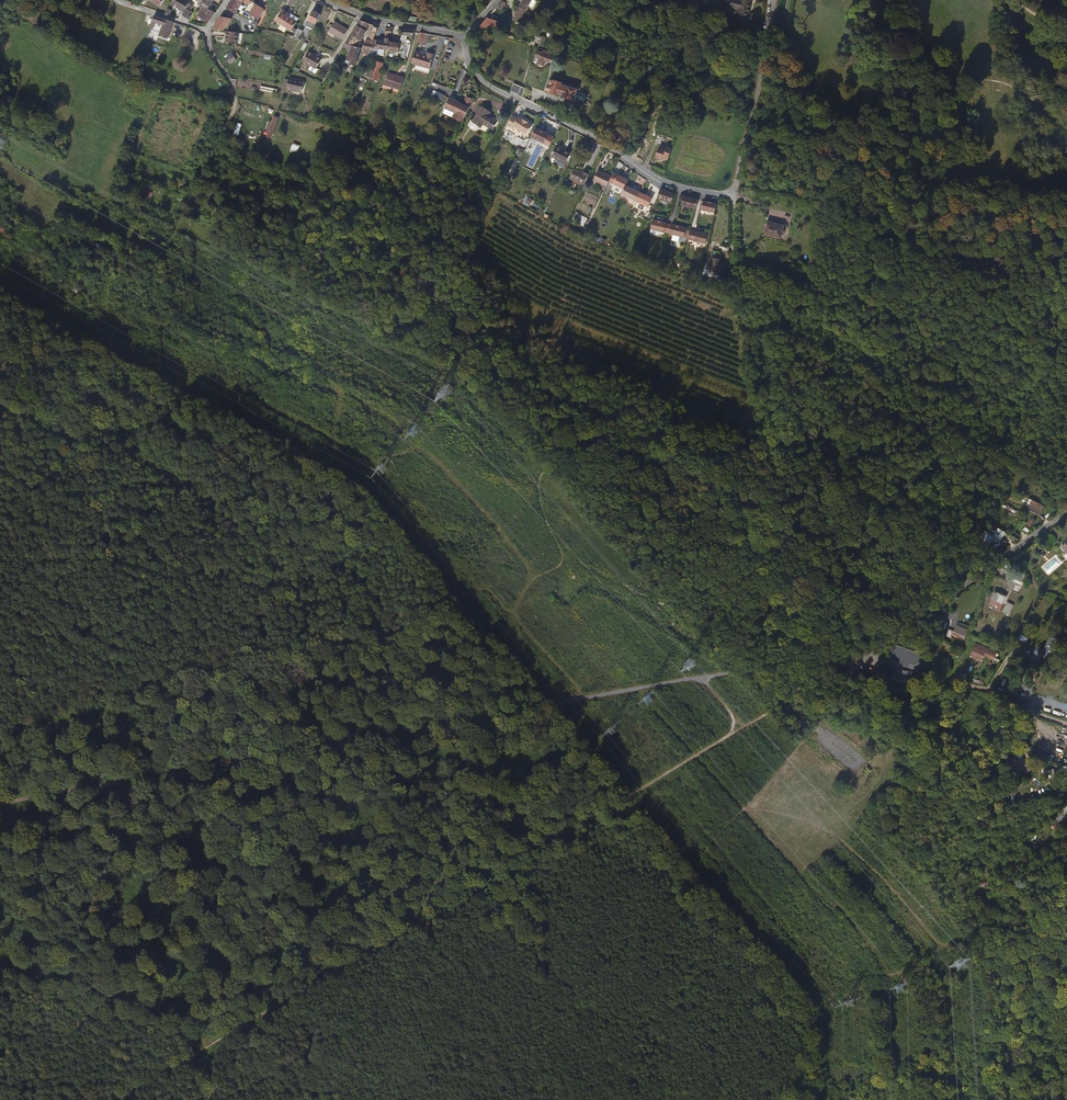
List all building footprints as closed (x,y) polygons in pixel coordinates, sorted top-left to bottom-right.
[(183,12),(185,8),(187,6),(189,2),(185,0),(173,0),(171,3),(179,8),(178,10),(183,12)] [(211,3),(206,0),(197,0),(201,2),(199,5),(201,6),(203,7),(208,10),(211,3)] [(227,9),(234,14),(245,0),(234,0),(227,9)] [(515,16),(522,19),(525,11),(526,12),(533,0),(524,0),(515,16)] [(742,16),(743,12),(748,13),(752,0),(741,0),(741,1),(737,0),(732,0),(730,6),(738,8),(737,15),(742,16)] [(774,14),(780,14),(782,0),(776,0),(774,14)] [(257,20),(263,10),(260,8),(256,5),(255,4),(253,8),(249,16),(257,20)] [(207,23),(215,14),(210,10),(210,11),(208,10),(203,7),(199,16),(207,23)] [(183,12),(181,15),(186,18),(190,11),(187,10),(185,8),(183,12)] [(289,18),(290,15),(284,11),(277,21),(292,31),(297,23),(297,22),(289,18)] [(313,29),(320,15),(313,12),(306,25),(313,29)] [(291,14),(290,15),(289,18),(297,22),(299,19),(291,14)] [(167,39),(173,23),(154,16),(152,23),(163,27),(160,36),(167,39)] [(487,19),(481,27),(498,33),(501,24),(487,19)] [(361,42),(366,32),(363,30),(367,23),(360,21),(352,37),(355,39),(361,42)] [(342,41),(348,30),(335,23),(330,33),(342,41)] [(564,44),(571,25),(569,24),(564,36),(552,33),(550,40),(564,44)] [(523,31),(544,37),(545,34),(524,27),(523,31)] [(303,31),(298,30),(294,38),(299,39),(303,31)] [(238,34),(226,32),(225,43),(237,45),(238,34)] [(425,36),(425,35),(420,33),(417,44),(423,45),(426,36),(425,36)] [(375,50),(377,50),(388,51),(390,43),(389,44),(389,40),(388,35),(386,35),(385,43),(378,42),(376,42),(376,46),(375,50)] [(365,52),(369,53),(370,51),(370,49),(371,45),(372,44),(367,44),(365,43),(363,49),(363,50),(365,51),(365,52)] [(400,45),(390,43),(388,51),(398,53),(400,45)] [(353,46),(352,46),(346,44),(345,46),(343,50),(351,53),(353,46)] [(348,64),(355,67),(361,49),(353,46),(351,53),(348,64)] [(545,62),(547,62),(548,57),(543,55),(545,51),(542,50),(538,49),(535,58),(540,60),(538,65),(543,66),(545,62)] [(316,69),(322,59),(308,51),(302,62),(316,69)] [(601,68),(615,55),(611,52),(595,67),(601,68)] [(426,57),(414,54),(411,65),(430,70),(434,56),(427,54),(426,57)] [(235,61),(231,55),(226,59),(230,64),(235,61)] [(378,82),(383,64),(375,62),(370,80),(378,82)] [(675,94),(685,71),(678,68),(668,91),(675,94)] [(400,90),(404,78),(388,73),(384,85),(400,90)] [(450,77),(446,87),(454,90),(458,80),(450,77)] [(301,93),(303,82),(289,79),(286,90),(301,93)] [(573,101),(576,91),(568,88),(569,85),(562,83),(561,84),(550,81),(546,92),(550,93),(550,94),(557,96),(558,95),(565,97),(565,99),(573,101)] [(513,84),(509,92),(521,98),(525,90),(513,84)] [(214,102),(230,106),(231,100),(215,96),(214,102)] [(462,122),(473,100),(466,96),(462,104),(449,97),(444,107),(454,112),(451,117),(462,122)] [(454,112),(444,107),(442,112),(451,117),(454,112)] [(492,132),(497,123),(488,117),(491,114),(482,108),(471,123),(469,126),(469,128),(473,131),(475,130),(477,127),(481,130),(483,126),(492,132)] [(512,117),(507,126),(512,129),(513,127),(526,136),(532,127),(527,124),(528,124),(523,120),(522,121),(518,118),(517,120),(512,117)] [(535,129),(531,139),(544,145),(549,136),(535,129)] [(297,153),(300,146),(293,143),(290,150),(297,153)] [(566,165),(571,154),(556,147),(551,157),(566,165)] [(664,157),(668,158),(671,149),(667,148),(666,150),(659,148),(655,158),(662,160),(663,159),(664,157)] [(583,186),(589,175),(582,172),(582,173),(574,169),(569,179),(583,186)] [(604,191),(611,177),(598,171),(593,181),(599,184),(597,188),(604,191)] [(625,186),(628,180),(616,176),(612,185),(623,190),(625,186)] [(640,193),(625,186),(623,190),(621,195),(636,202),(640,193)] [(674,194),(660,190),(657,199),(671,203),(674,194)] [(653,199),(640,193),(636,202),(648,208),(653,199)] [(694,210),(697,200),(692,199),(682,196),(679,206),(694,210)] [(528,197),(524,203),(530,206),(533,200),(528,197)] [(714,214),(715,206),(702,202),(700,211),(714,214)] [(584,224),(587,217),(574,213),(572,220),(584,224)] [(782,236),(785,223),(767,219),(765,233),(782,236)] [(664,233),(669,234),(671,225),(666,224),(653,220),(650,230),(651,230),(650,233),(651,235),(656,236),(658,235),(659,232),(664,233)] [(669,234),(684,238),(685,234),(687,235),(688,231),(686,231),(686,228),(671,225),(669,234)] [(691,231),(689,240),(706,244),(708,234),(691,231)] [(73,242),(96,253),(100,244),(77,233),(73,242)] [(718,257),(710,255),(708,266),(720,269),(723,258),(718,257)] [(1028,499),(1024,509),(1040,515),(1044,505),(1028,499)] [(994,535),(988,533),(985,539),(998,546),(1005,532),(997,528),(994,535)] [(1065,543),(1056,550),(1064,559),(1063,560),(1066,565),(1066,545),(1065,543)] [(1000,613),(1007,596),(994,592),(989,604),(997,607),(995,611),(1000,613)] [(1009,615),(1014,605),(1007,602),(1002,612),(1009,615)] [(946,636),(962,643),(969,627),(957,622),(953,631),(949,629),(946,636)] [(998,651),(975,643),(970,656),(982,661),(984,657),(994,661),(998,651)] [(898,682),(907,684),(909,671),(899,670),(898,682)] [(1007,685),(1011,675),(1004,672),(1000,682),(1007,685)] [(1027,769),(1023,760),(1019,762),(1017,757),(1010,760),(1016,773),(1027,769)] [(1066,820),(1066,807),(1057,811),(1061,822),(1066,820)]
